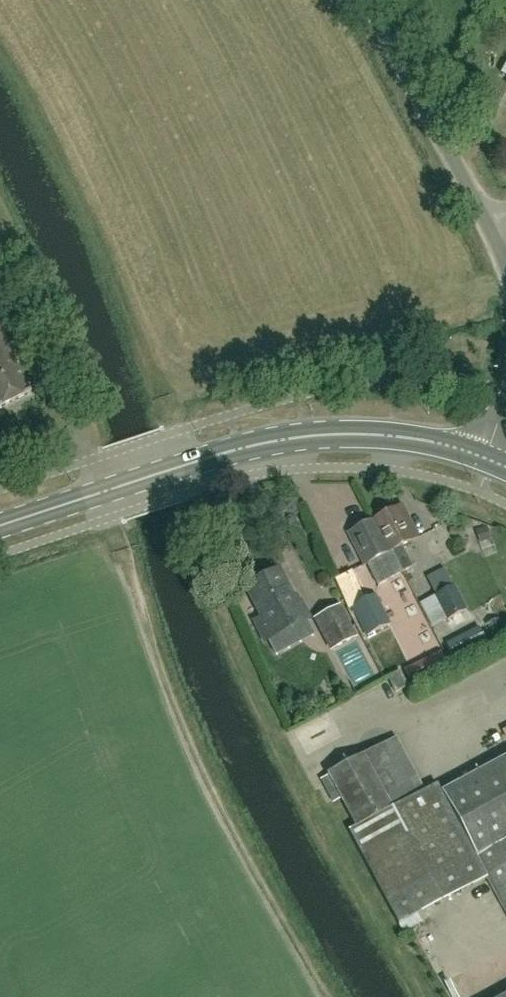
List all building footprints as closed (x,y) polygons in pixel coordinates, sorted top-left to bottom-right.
[(27,369),(29,377),(38,373),(34,364),(29,367),(0,307),(0,409),(30,394),(20,372),(27,369)] [(392,551),(391,552),(402,573),(413,568),(402,546),(418,538),(402,506),(390,512),(387,508),(377,513),(380,517),(376,519),(392,551)] [(391,552),(392,551),(376,519),(375,520),(348,533),(364,565),(367,564),(372,574),(385,567),(380,558),(391,552)] [(265,641),(309,619),(300,603),(296,605),(278,570),(246,587),(262,618),(255,622),(265,641)] [(446,621),(466,612),(454,588),(434,597),(446,621)] [(367,636),(390,624),(375,596),(353,608),(367,636)] [(332,650),(355,637),(339,607),(316,620),(332,650)] [(478,626),(445,643),(453,660),(487,643),(478,626)] [(441,652),(404,671),(414,690),(451,672),(441,652)] [(363,661),(350,670),(361,689),(375,680),(363,661)] [(396,692),(407,687),(399,672),(388,677),(396,692)] [(476,857),(505,912),(505,758),(428,800),(395,738),(327,774),(334,786),(331,788),(327,794),(331,802),(337,804),(342,801),(360,835),(352,840),(387,905),(476,857)]
